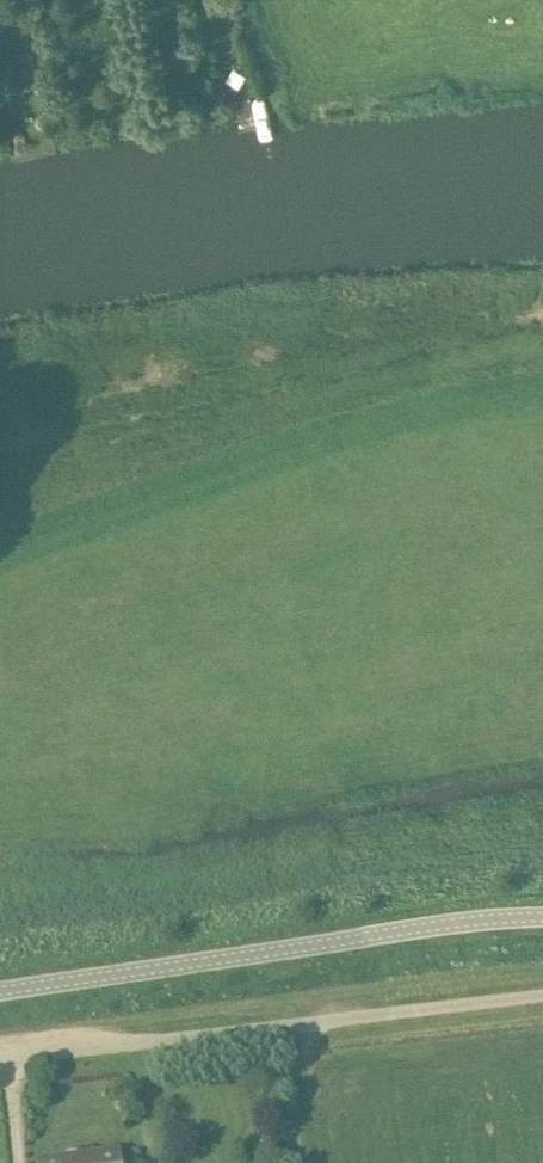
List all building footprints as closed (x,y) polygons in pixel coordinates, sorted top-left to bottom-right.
[(267,98),(251,100),(259,147),(276,145),(267,98)] [(117,1151),(37,1162),(119,1162),(117,1151)]
